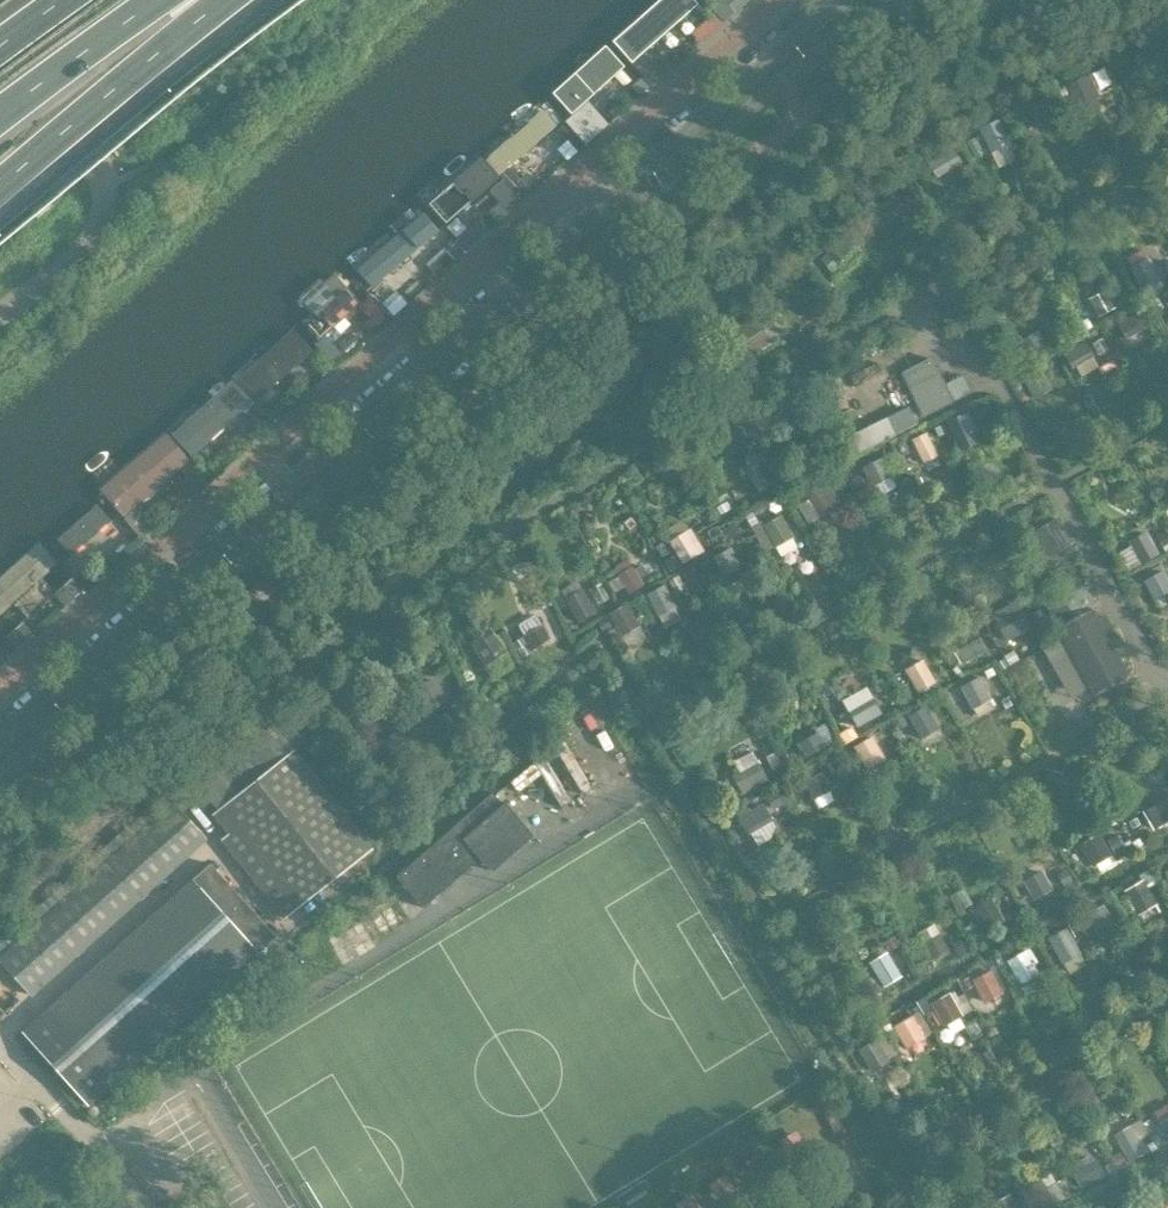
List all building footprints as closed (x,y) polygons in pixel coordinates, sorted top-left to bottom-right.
[(697,5),(693,0),(658,0),(611,41),(631,63),(697,5)] [(707,3),(721,18),(729,10),(728,10),(739,0),(710,0),(707,3)] [(699,43),(721,24),(712,13),(690,33),(699,43)] [(650,87),(679,61),(670,51),(658,62),(650,53),(634,68),(639,74),(650,87)] [(577,120),(633,72),(617,54),(561,101),(577,120)] [(1084,75),(1066,84),(1077,105),(1095,97),(1084,75)] [(604,112),(612,121),(633,102),(624,93),(604,112)] [(1037,107),(1043,120),(1060,113),(1053,99),(1037,107)] [(512,174),(564,129),(548,111),(497,157),(512,174)] [(1010,140),(998,116),(979,126),(991,149),(1010,140)] [(952,146),(929,159),(936,174),(960,161),(952,146)] [(453,226),(505,181),(491,164),(438,209),(453,226)] [(911,178),(897,187),(908,203),(922,195),(911,178)] [(480,216),(428,261),(439,273),(491,228),(480,216)] [(379,293),(446,235),(431,217),(363,275),(379,293)] [(846,233),(829,248),(841,262),(859,247),(846,233)] [(1160,280),(1147,258),(1130,267),(1142,290),(1160,280)] [(322,337),(361,302),(347,287),(308,322),(322,337)] [(1090,298),(1099,314),(1113,306),(1104,290),(1090,298)] [(389,319),(369,297),(359,307),(368,318),(361,324),(371,335),(389,319)] [(1119,323),(1127,336),(1143,326),(1136,314),(1119,323)] [(1019,341),(1028,357),(1046,347),(1037,331),(1019,341)] [(245,379),(263,399),(315,352),(297,332),(245,379)] [(1064,352),(1072,367),(1092,355),(1084,340),(1064,352)] [(951,402),(930,358),(900,372),(921,416),(951,402)] [(1024,380),(1034,396),(1050,387),(1040,371),(1024,380)] [(948,380),(956,398),(972,390),(964,373),(948,380)] [(199,458),(258,404),(239,384),(180,437),(199,458)] [(948,421),(957,439),(974,432),(964,413),(948,421)] [(847,458),(896,434),(887,417),(839,441),(847,458)] [(912,440),(923,462),(937,454),(925,433),(912,440)] [(104,493),(124,515),(189,458),(168,436),(104,493)] [(864,468),(873,485),(889,476),(880,459),(864,468)] [(205,482),(188,463),(179,471),(184,477),(173,487),(185,500),(205,482)] [(830,487),(825,489),(809,499),(820,518),(840,506),(830,487)] [(141,538),(158,523),(153,517),(150,517),(135,508),(123,518),(141,538)] [(77,562),(120,527),(105,509),(62,544),(77,562)] [(1032,531),(1047,557),(1074,540),(1059,515),(1032,531)] [(793,537),(780,516),(763,526),(776,547),(793,537)] [(704,550),(691,527),(668,540),(681,563),(704,550)] [(1129,542),(1140,562),(1156,553),(1146,533),(1129,542)] [(62,566),(44,546),(0,586),(0,621),(62,566)] [(714,557),(723,574),(740,565),(730,548),(714,557)] [(619,574),(629,592),(642,584),(631,566),(619,574)] [(1153,599),(1167,590),(1167,584),(1161,571),(1144,581),(1153,599)] [(1057,601),(1046,606),(1094,695),(1128,677),(1108,640),(1117,635),(1106,614),(1098,618),(1090,604),(1099,599),(1088,579),(1055,597),(1057,601)] [(645,593),(658,615),(674,606),(662,584),(645,593)] [(565,599),(577,619),(593,610),(581,590),(565,599)] [(609,613),(621,634),(638,625),(626,604),(609,613)] [(998,624),(1006,640),(1030,626),(1022,610),(998,624)] [(18,644),(34,631),(25,620),(9,634),(18,644)] [(486,663),(507,650),(491,626),(471,639),(486,663)] [(525,637),(532,648),(549,637),(542,626),(525,637)] [(953,647),(961,662),(983,649),(975,635),(953,647)] [(936,682),(923,659),(905,669),(918,692),(936,682)] [(448,700),(435,676),(412,688),(425,713),(448,700)] [(961,687),(973,707),(989,698),(977,678),(961,687)] [(849,711),(856,724),(879,712),(872,698),(849,711)] [(214,808),(302,737),(270,701),(237,730),(239,733),(167,795),(173,803),(182,812),(202,795),(214,808)] [(908,716),(920,738),(938,728),(926,707),(908,716)] [(838,735),(843,744),(846,743),(857,737),(852,728),(838,735)] [(799,743),(806,756),(823,746),(816,734),(799,743)] [(885,759),(872,736),(854,747),(868,769),(885,759)] [(372,848),(293,749),(211,814),(227,834),(220,840),(283,919),(372,848)] [(735,776),(743,790),(765,778),(758,764),(735,776)] [(803,782),(812,799),(830,789),(820,772),(803,782)] [(492,792),(396,876),(423,907),(479,858),(489,869),(490,868),(488,865),(528,830),(530,833),(532,832),(505,801),(502,804),(492,792)] [(1145,812),(1155,830),(1167,822),(1167,798),(1145,812)] [(182,812),(173,803),(0,958),(0,960),(30,994),(205,838),(182,812)] [(739,818),(747,832),(770,820),(762,806),(739,818)] [(1111,856),(1097,833),(1081,843),(1094,866),(1111,856)] [(209,863),(192,879),(258,952),(275,936),(209,863)] [(1024,881),(1034,898),(1050,889),(1041,872),(1024,881)] [(1126,891),(1138,911),(1154,902),(1142,881),(1126,891)] [(1086,914),(1096,931),(1113,921),(1103,904),(1086,914)] [(977,916),(985,929),(1001,919),(994,906),(977,916)] [(1080,954),(1064,927),(1046,938),(1062,964),(1080,954)] [(924,943),(932,957),(946,949),(938,935),(924,943)] [(1023,950),(1037,942),(1032,935),(1019,943),(1023,950)] [(1008,961),(1020,982),(1036,973),(1024,951),(1008,961)] [(899,976),(892,964),(886,952),(867,964),(881,987),(883,985),(899,976)] [(973,979),(985,1000),(1000,991),(989,970),(973,979)] [(962,1016),(950,994),(932,1004),(944,1026),(962,1016)] [(915,1001),(924,1015),(933,1009),(925,996),(915,1001)] [(115,1080),(49,1007),(21,1032),(87,1105),(115,1080)] [(895,1025),(907,1046),(923,1037),(911,1016),(895,1025)] [(891,1063),(876,1040),(860,1050),(874,1073),(891,1063)] [(1152,1113),(1164,1135),(1167,1133),(1167,1105),(1152,1113)] [(1130,1128),(1115,1137),(1128,1160),(1143,1151),(1130,1128)] [(787,1151),(799,1144),(793,1135),(782,1142),(787,1151)] [(759,1156),(748,1163),(754,1172),(765,1165),(759,1156)] [(1095,1159),(1072,1173),(1080,1186),(1103,1173),(1095,1159)] [(1043,1207),(1072,1191),(1063,1176),(1035,1193),(1043,1207)] [(715,1195),(726,1188),(720,1179),(709,1186),(715,1195)] [(1010,1188),(987,1200),(991,1207),(1019,1207),(1010,1188)] [(686,1200),(675,1206),(676,1207),(691,1207),(686,1200)]
